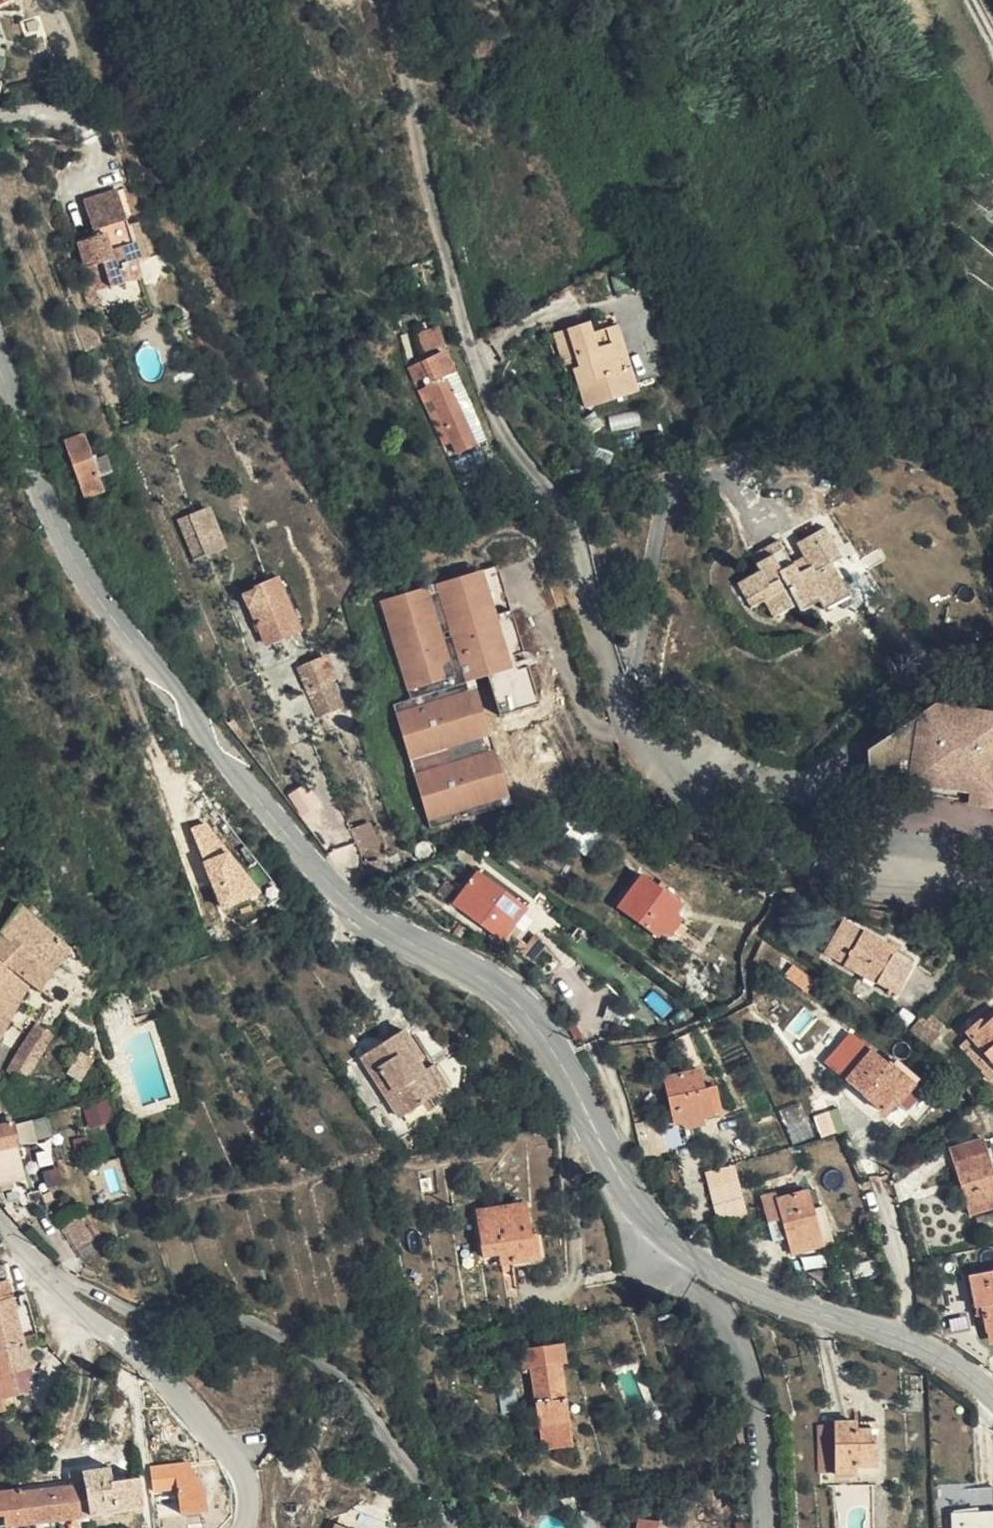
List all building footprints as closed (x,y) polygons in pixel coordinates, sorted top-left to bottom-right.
[(3,2),(23,45),(58,29),(43,0),(0,0),(0,3),(3,2)] [(120,169),(114,171),(131,220),(138,218),(120,169)] [(131,220),(114,171),(82,182),(90,208),(92,215),(73,222),(81,246),(99,240),(108,267),(126,261),(122,245),(134,241),(145,237),(138,218),(131,220)] [(92,215),(90,208),(70,215),(73,222),(92,215)] [(139,257),(134,241),(122,245),(126,261),(139,257)] [(583,404),(613,393),(607,376),(591,327),(585,329),(582,318),(562,325),(574,363),(570,365),(571,367),(583,404)] [(615,365),(624,362),(625,362),(611,319),(601,323),(615,365)] [(607,376),(613,393),(631,387),(624,362),(615,365),(601,323),(591,327),(607,376)] [(562,370),(571,367),(570,365),(574,363),(562,325),(549,329),(562,370)] [(461,452),(480,444),(453,375),(458,373),(449,350),(429,358),(437,381),(433,383),(461,452)] [(453,375),(480,444),(489,440),(462,372),(458,373),(453,375)] [(590,429),(603,421),(590,407),(578,418),(590,429)] [(84,496),(102,490),(83,434),(65,439),(84,496)] [(824,595),(825,594),(849,583),(830,550),(841,543),(821,508),(791,524),(799,538),(803,545),(789,552),(786,546),(773,522),(744,538),(751,552),(732,563),(742,583),(758,575),(770,597),(794,585),(799,596),(819,586),(824,595)] [(188,517),(204,555),(224,546),(208,509),(188,517)] [(194,559),(204,555),(188,517),(178,521),(194,559)] [(799,538),(786,546),(789,552),(803,545),(799,538)] [(540,701),(498,566),(490,565),(387,597),(406,657),(396,660),(408,698),(393,703),(431,828),(506,805),(468,682),(475,680),(489,676),(500,713),(540,701)] [(299,631),(278,578),(256,586),(258,589),(244,594),(249,607),(252,606),(267,644),(299,631)] [(849,583),(825,594),(834,609),(857,597),(849,583)] [(385,599),(382,607),(396,660),(406,657),(387,597),(385,599)] [(332,676),(324,659),(300,669),(319,715),(338,707),(326,679),(332,676)] [(513,803),(475,680),(468,682),(506,805),(513,803)] [(992,799),(992,717),(944,709),(875,756),(876,805),(903,809),(904,802),(912,803),(915,785),(977,795),(992,799)] [(306,784),(289,796),(305,818),(321,806),(306,784)] [(977,795),(976,806),(992,809),(992,799),(977,795)] [(206,824),(191,830),(222,908),(262,894),(206,824)] [(387,879),(404,871),(393,852),(375,859),(387,879)] [(665,933),(671,924),(685,907),(692,897),(654,867),(626,902),(665,933)] [(479,872),(454,905),(502,941),(527,907),(479,872)] [(22,899),(0,930),(0,1035),(2,1036),(34,980),(45,987),(74,944),(22,899)] [(685,907),(671,924),(679,931),(692,913),(685,907)] [(856,961),(869,937),(847,924),(834,948),(856,961)] [(874,930),(869,937),(856,961),(854,966),(905,995),(920,966),(896,952),(899,945),(874,930)] [(23,1045),(12,1067),(27,1076),(62,1020),(46,1009),(23,1045)] [(979,1027),(986,1035),(992,1028),(992,1014),(979,1027)] [(927,1024),(918,1036),(937,1052),(947,1040),(927,1024)] [(979,1027),(963,1043),(980,1059),(992,1074),(992,1028),(986,1035),(979,1027)] [(411,1064),(416,1061),(420,1058),(402,1030),(361,1057),(401,1117),(437,1093),(422,1071),(418,1074),(411,1064)] [(93,1060),(80,1052),(68,1073),(81,1080),(93,1060)] [(879,1056),(857,1083),(888,1113),(900,1099),(907,1106),(922,1089),(895,1064),(892,1068),(879,1056)] [(980,1059),(972,1068),(990,1087),(992,1084),(992,1074),(980,1059)] [(422,1071),(416,1061),(411,1064),(418,1074),(422,1071)] [(432,1064),(422,1071),(437,1093),(447,1086),(432,1064)] [(701,1069),(666,1077),(675,1124),(726,1114),(719,1085),(705,1088),(701,1069)] [(82,1109),(88,1128),(114,1120),(108,1101),(82,1109)] [(23,1146),(40,1141),(35,1120),(18,1125),(22,1142),(23,1146)] [(6,1121),(0,1123),(0,1148),(22,1142),(18,1125),(17,1122),(7,1126),(6,1121)] [(952,1157),(970,1216),(992,1209),(992,1170),(986,1145),(952,1157)] [(707,1170),(712,1217),(743,1214),(738,1166),(707,1170)] [(824,1242),(826,1250),(834,1247),(824,1205),(814,1208),(811,1195),(782,1203),(781,1196),(768,1199),(775,1224),(787,1220),(794,1250),(824,1242)] [(510,1248),(511,1260),(539,1256),(537,1231),(529,1232),(525,1198),(476,1207),(482,1252),(498,1250),(510,1248)] [(796,1258),(826,1250),(824,1242),(794,1250),(796,1258)] [(499,1261),(511,1260),(510,1248),(498,1250),(499,1261)] [(10,1274),(7,1257),(0,1259),(0,1276),(10,1274)] [(19,1314),(10,1274),(0,1276),(0,1318),(19,1314)] [(989,1342),(992,1341),(992,1281),(969,1286),(974,1316),(983,1314),(986,1325),(989,1342)] [(24,1337),(19,1314),(0,1318),(0,1343),(24,1337)] [(975,1327),(986,1325),(983,1314),(974,1316),(975,1327)] [(24,1337),(0,1343),(0,1369),(30,1362),(24,1337)] [(571,1342),(527,1346),(527,1365),(534,1365),(539,1423),(571,1420),(566,1363),(572,1362),(571,1342)] [(30,1362),(0,1369),(0,1393),(24,1388),(22,1379),(32,1376),(30,1362)] [(514,1368),(498,1369),(501,1387),(497,1387),(499,1409),(517,1407),(514,1368)] [(34,1386),(32,1376),(22,1379),(24,1388),(34,1386)] [(571,1420),(539,1423),(540,1438),(572,1436),(571,1420)] [(842,1430),(842,1434),(843,1482),(843,1484),(879,1483),(879,1431),(842,1430)] [(840,1482),(836,1434),(826,1434),(827,1482),(840,1482)] [(185,1454),(157,1461),(160,1489),(165,1488),(166,1498),(188,1495),(187,1486),(189,1485),(185,1454)] [(24,1485),(0,1481),(0,1505),(7,1505),(7,1518),(25,1516),(147,1504),(144,1476),(113,1478),(112,1463),(72,1467),(73,1481),(24,1485)] [(955,1493),(956,1522),(983,1522),(982,1492),(955,1493)] [(333,1512),(325,1527),(364,1527),(333,1512)] [(635,1527),(657,1527),(658,1519),(637,1515),(635,1527)]
